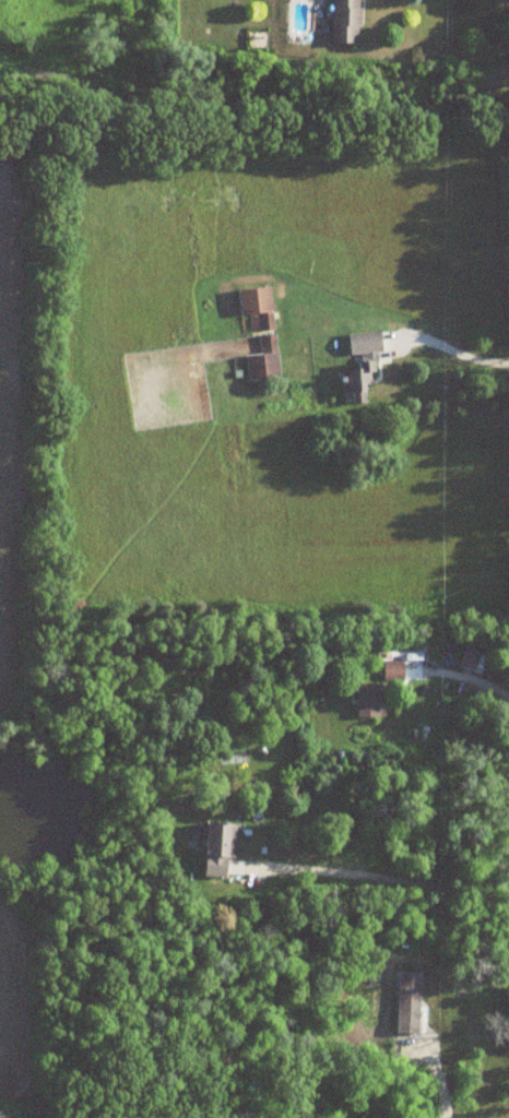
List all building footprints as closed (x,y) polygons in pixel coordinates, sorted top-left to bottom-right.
[(362,0),(334,0),(333,42),(361,43),(362,0)] [(240,290),(242,316),(249,315),(251,334),(258,334),(260,354),(246,355),(248,380),(280,378),(273,287),(240,290)] [(345,405),(372,403),(370,371),(379,371),(378,352),(383,352),(382,332),(350,334),(353,370),(342,371),(345,405)] [(384,680),(405,680),(405,661),(384,661),(384,680)] [(358,718),(381,718),(381,684),(358,684),(358,718)] [(237,858),(238,823),(209,822),(207,876),(228,877),(229,858),(237,858)]
